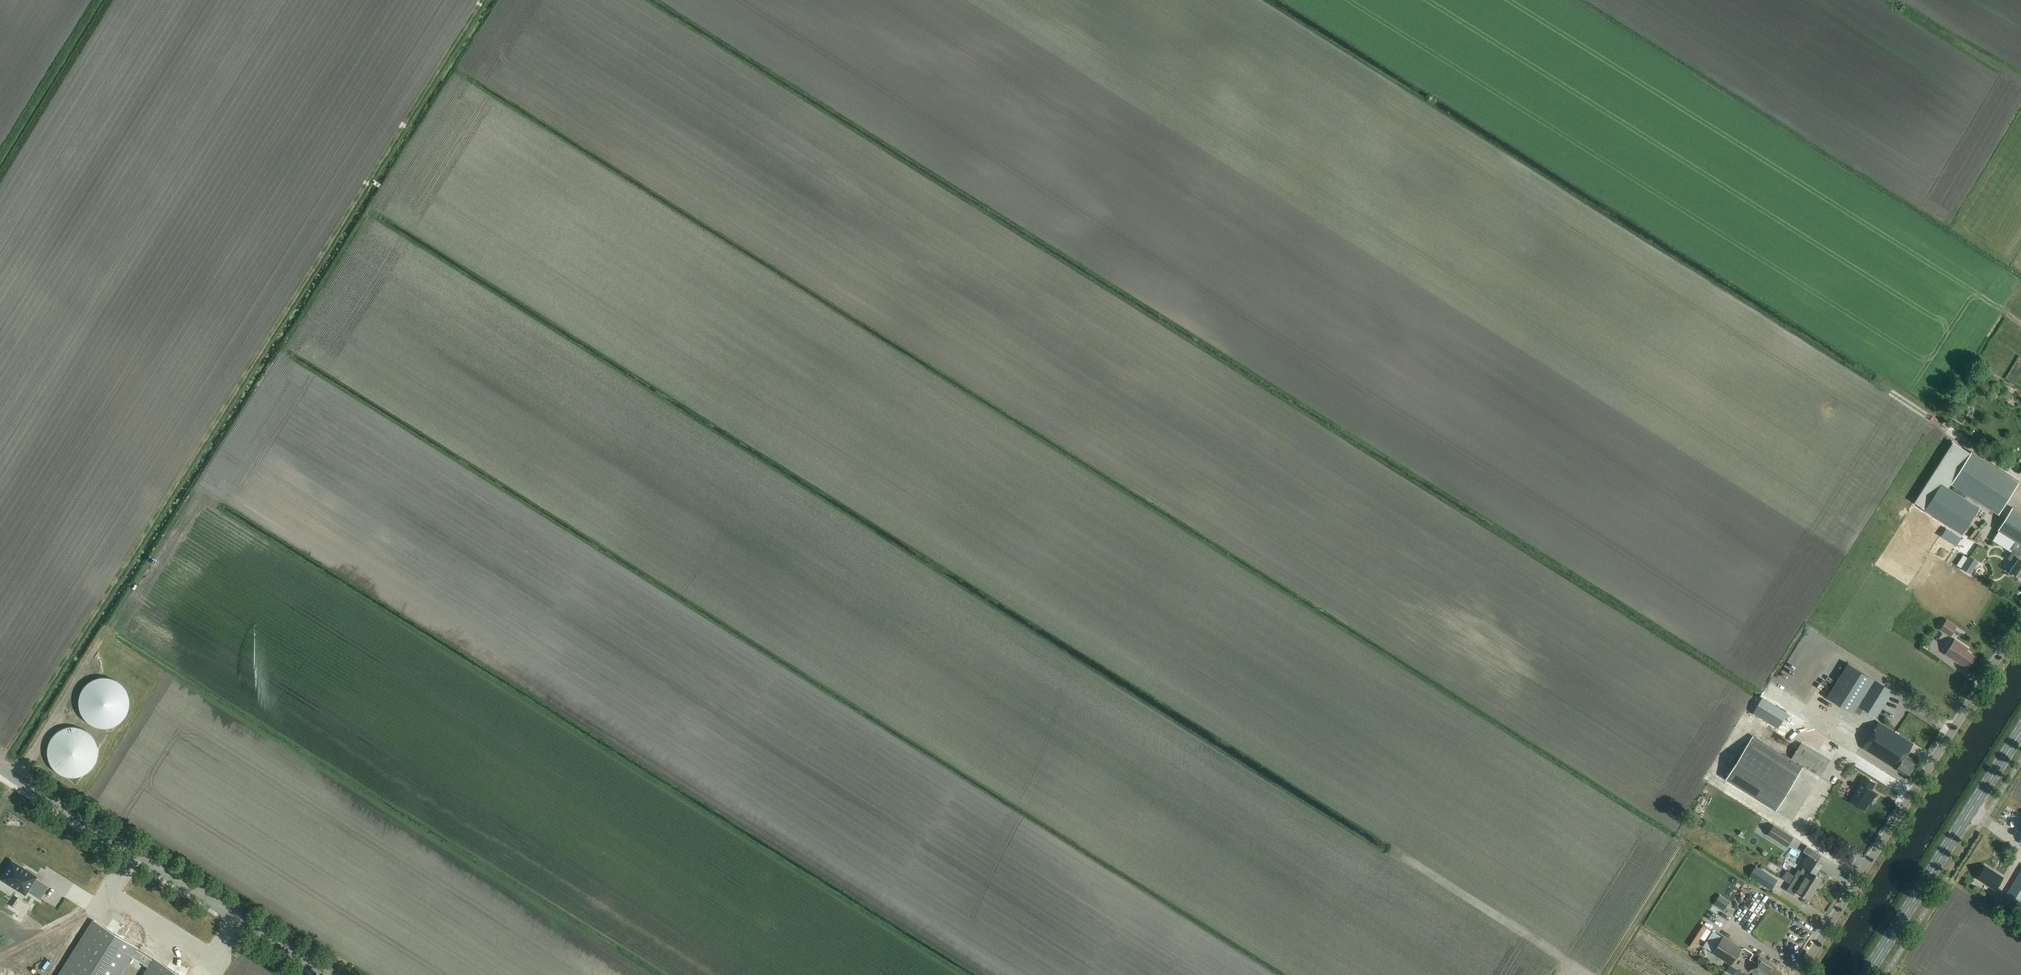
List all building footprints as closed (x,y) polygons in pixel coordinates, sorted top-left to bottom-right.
[(1971,454),(1953,442),(1915,503),(1925,510),(1924,510),(1962,534),(1979,508),(1948,489),(1951,484),(1999,514),(2019,483),(1971,452),(1971,454)] [(2012,508),(1998,530),(1999,531),(1993,541),(2011,553),(2008,559),(2015,564),(2010,571),(2020,578),(2020,577),(2020,513),(2012,508)] [(1956,545),(1960,537),(1950,531),(1946,538),(1956,545)] [(1933,534),(1929,543),(1940,548),(1944,540),(1933,534)] [(1970,557),(1962,569),(1971,574),(1978,562),(1970,557)] [(1951,637),(1957,627),(1946,620),(1939,630),(1951,637)] [(1968,669),(1976,657),(1966,651),(1968,648),(1955,639),(1945,654),(1968,669)] [(1957,668),(1933,651),(1936,648),(1927,642),(1921,651),(1953,674),(1957,668)] [(1840,678),(1832,674),(1826,684),(1833,688),(1827,698),(1853,713),(1859,705),(1878,716),(1893,691),(1848,664),(1840,678)] [(127,713),(129,704),(128,696),(126,692),(121,685),(114,680),(110,679),(103,678),(95,680),(87,684),(82,691),(80,695),(79,703),(80,712),(84,719),(88,722),(95,727),(103,728),(112,727),(119,723),(122,720),(127,713)] [(1781,710),(1761,697),(1752,712),(1772,724),(1781,710)] [(1908,777),(1917,762),(1906,755),(1913,744),(1879,723),(1863,748),(1897,769),(1896,770),(1908,777)] [(72,777),(76,777),(84,774),(91,769),(96,762),(97,758),(97,754),(96,745),(92,737),(90,734),(82,729),(78,728),(71,727),(63,729),(56,734),(50,740),(49,744),(47,753),(48,760),(51,765),(56,771),(63,776),(72,777)] [(1776,811),(1797,776),(1803,767),(1753,736),(1726,779),(1776,811)] [(1821,777),(1830,761),(1801,743),(1791,759),(1821,777)] [(1870,804),(1876,793),(1871,790),(1875,783),(1863,776),(1859,783),(1861,784),(1850,801),(1864,810),(1868,803),(1870,804)] [(1987,821),(1994,825),(1997,818),(1990,815),(1987,821)] [(1995,826),(2013,836),(2019,827),(2000,817),(1995,826)] [(1768,834),(1787,846),(1793,836),(1774,825),(1768,834)] [(1822,864),(1813,858),(1808,855),(1801,865),(1804,867),(1801,872),(1798,870),(1794,876),(1801,880),(1816,889),(1823,878),(1816,874),(1822,864)] [(47,886),(34,878),(36,876),(12,862),(1,879),(15,888),(18,884),(40,898),(47,886)] [(1995,890),(2003,877),(1985,866),(1977,879),(1995,890)] [(1757,867),(1750,878),(1771,891),(1777,881),(1757,867)] [(1801,880),(1794,876),(1787,871),(1782,879),(1791,884),(1786,891),(1794,896),(1796,892),(1809,900),(1816,889),(1801,880)] [(2006,896),(2020,906),(2020,872),(2006,896)] [(1740,887),(1762,899),(1765,893),(1743,880),(1740,887)] [(1720,896),(1714,905),(1723,911),(1729,902),(1720,896)] [(1765,903),(1779,911),(1783,905),(1768,897),(1765,903)] [(1704,900),(1699,908),(1705,911),(1710,904),(1704,900)] [(59,974),(119,974),(131,956),(149,967),(144,974),(180,974),(93,920),(59,974)] [(1703,926),(1690,946),(1694,948),(1700,938),(1707,928),(1703,926)] [(1711,931),(1707,928),(1700,938),(1705,941),(1711,931)] [(1741,949),(1723,938),(1715,932),(1705,947),(1732,964),(1741,949)] [(1782,974),(1772,967),(1773,965),(1760,957),(1750,971),(1756,974),(1781,974),(1782,974)] [(1743,973),(1730,965),(1726,971),(1733,974),(1742,974),(1743,973)]
